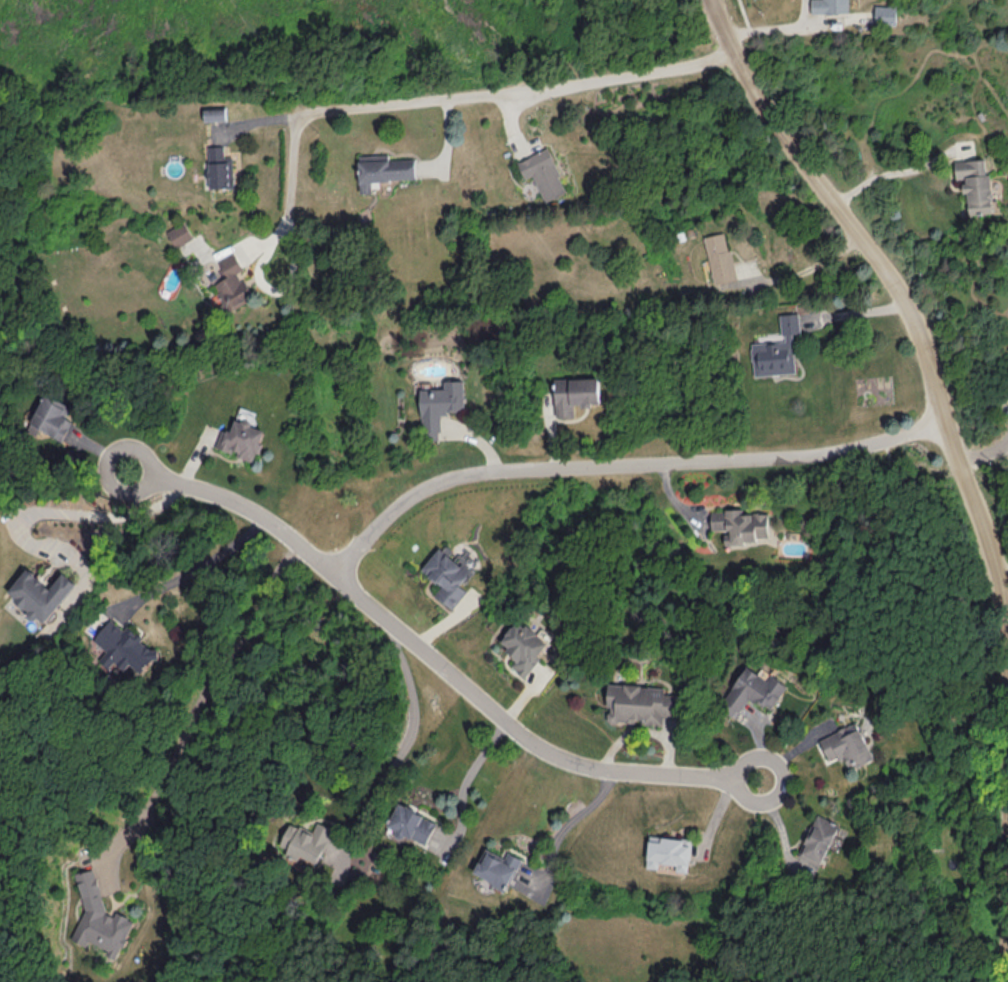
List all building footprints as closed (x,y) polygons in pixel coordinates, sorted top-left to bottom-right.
[(896,5),(875,5),(874,23),(896,23),(896,5)] [(204,121),(226,120),(226,106),(204,107),(204,121)] [(204,187),(234,187),(233,156),(224,156),(224,145),(208,145),(208,178),(204,178),(204,187)] [(567,191),(548,147),(517,160),(524,178),(532,174),(544,201),(567,191)] [(415,178),(414,158),(388,158),(388,153),(358,154),(359,192),(371,192),(371,180),(415,178)] [(955,159),(956,178),(963,177),(964,192),(967,192),(968,212),(992,211),(990,172),(986,172),(985,158),(955,159)] [(195,236),(184,220),(167,230),(177,247),(195,236)] [(736,278),(726,231),(704,235),(714,283),(736,278)] [(219,261),(228,275),(213,284),(224,302),(216,307),(221,314),(253,294),(239,271),(244,268),(234,252),(219,261)] [(795,372),(793,333),(800,332),(799,312),(780,313),(782,340),(751,342),(753,374),(795,372)] [(600,377),(555,378),(556,416),(575,415),(575,405),(601,404),(600,377)] [(422,388),(423,439),(441,439),(441,411),(465,411),(464,379),(445,379),(445,388),(422,388)] [(68,408),(46,395),(30,421),(62,440),(74,419),(64,413),(68,408)] [(267,428),(236,418),(232,431),(223,428),(217,446),(237,453),(236,455),(256,461),(267,428)] [(768,536),(768,512),(744,512),(744,509),(711,509),(711,529),(724,529),(724,542),(757,542),(757,536),(768,536)] [(423,569),(443,585),(436,593),(453,608),(468,590),(461,584),(474,568),(457,554),(444,544),(423,569)] [(76,582),(63,571),(51,586),(27,567),(5,593),(35,617),(36,616),(44,622),(76,582)] [(511,666),(524,676),(551,642),(520,617),(501,642),(519,656),(511,666)] [(92,639),(106,650),(98,659),(108,667),(114,661),(124,669),(129,662),(142,673),(159,652),(141,638),(143,637),(127,624),(123,629),(109,618),(92,639)] [(772,709),(789,684),(774,674),(770,679),(748,665),(722,703),(737,714),(750,695),(772,709)] [(661,724),(662,713),(678,714),(679,696),(665,695),(666,686),(609,682),(606,721),(638,723),(638,722),(661,724)] [(820,738),(829,758),(841,753),(848,769),(875,757),(859,721),(820,738)] [(436,818),(397,803),(388,826),(397,830),(395,833),(426,844),(436,818)] [(839,823),(817,813),(798,855),(820,865),(839,823)] [(334,827),(319,820),(314,831),(291,821),(281,844),(289,848),(286,854),(298,859),(300,854),(318,862),(334,827)] [(646,866),(658,868),(658,862),(676,864),(675,871),(688,872),(691,839),(650,834),(646,866)] [(505,856),(485,847),(472,873),(507,890),(522,857),(507,850),(505,856)] [(75,873),(85,908),(78,922),(81,931),(76,941),(86,945),(89,940),(105,947),(107,954),(116,958),(120,947),(123,946),(135,919),(118,912),(107,915),(94,868),(75,873)]
